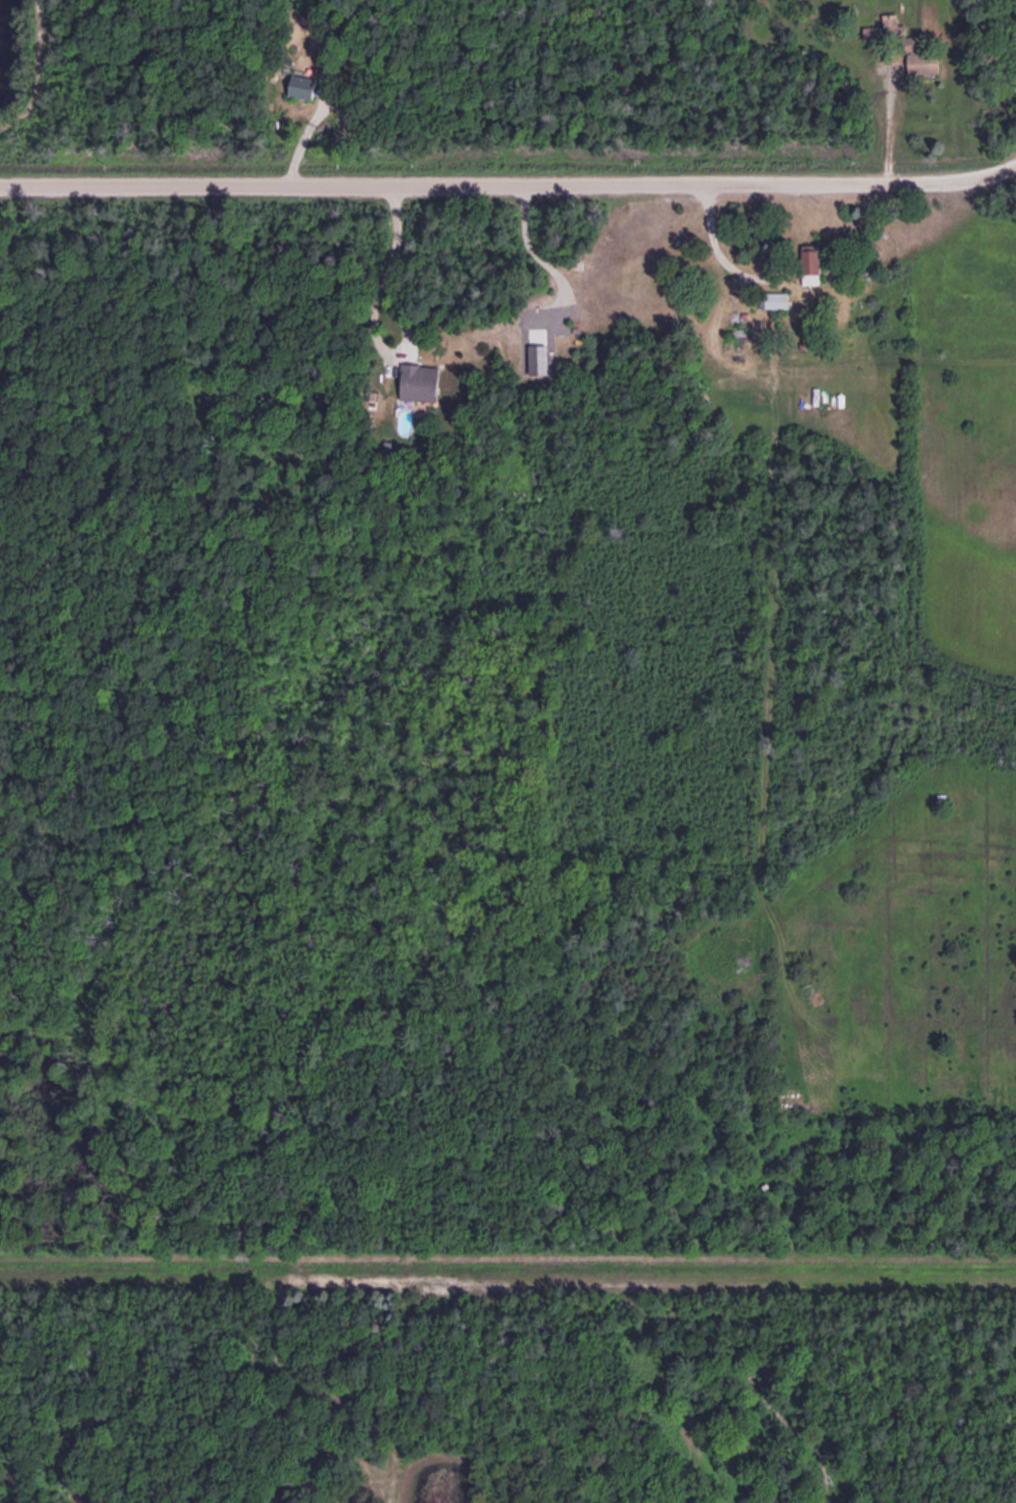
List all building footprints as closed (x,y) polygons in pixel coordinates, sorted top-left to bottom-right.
[(864,25),(864,39),(906,38),(906,14),(883,14),(883,25),(864,25)] [(908,50),(908,73),(941,73),(940,49),(908,50)] [(320,73),(293,70),(290,95),(317,98),(320,73)] [(403,399),(440,400),(441,365),(403,364),(403,399)]
